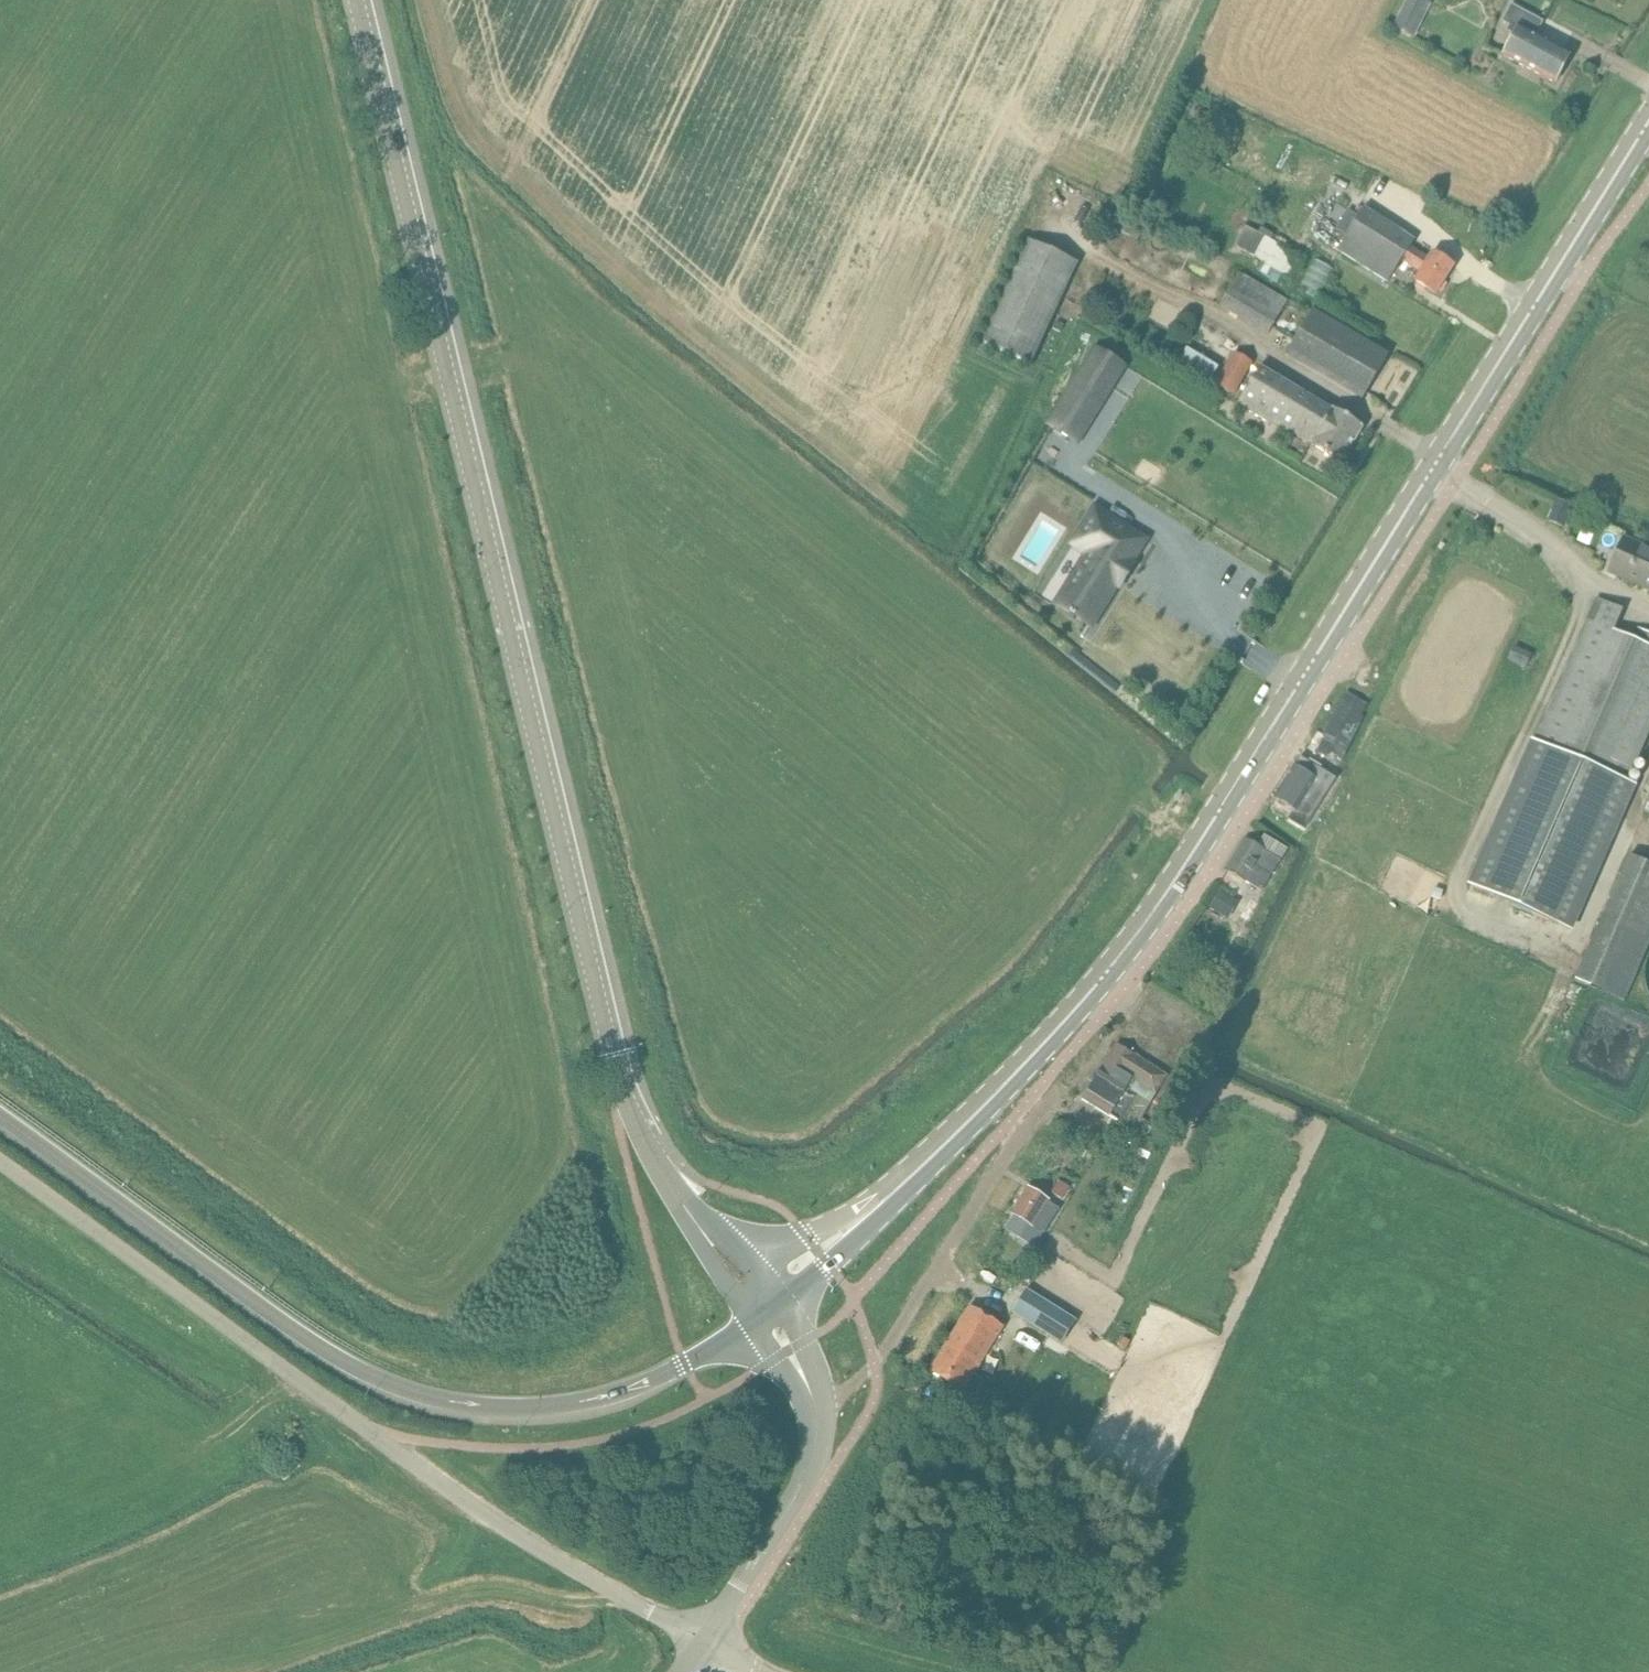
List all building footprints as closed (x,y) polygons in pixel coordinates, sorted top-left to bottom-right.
[(1431,5),(1422,0),(1407,0),(1393,27),(1413,38),(1431,5)] [(1503,56),(1536,73),(1555,83),(1571,54),(1536,36),(1544,22),(1511,5),(1502,22),(1517,30),(1503,56)] [(1338,250),(1370,270),(1388,282),(1402,260),(1420,272),(1415,281),(1436,294),(1454,267),(1433,253),(1429,259),(1411,248),(1415,242),(1364,210),(1338,250)] [(1141,229),(1127,222),(1120,233),(1136,240),(1141,229)] [(1224,228),(1218,238),(1231,245),(1237,235),(1224,228)] [(1252,259),(1289,279),(1300,256),(1278,243),(1277,245),(1265,237),(1252,259)] [(983,342),(1031,364),(1077,263),(1029,241),(983,342)] [(1221,306),(1269,333),(1288,301),(1240,274),(1221,306)] [(1388,356),(1369,344),(1312,311),(1288,353),(1364,398),(1388,356)] [(1177,362),(1209,381),(1217,367),(1186,348),(1177,362)] [(1097,351),(1051,425),(1077,442),(1123,367),(1097,351)] [(1216,385),(1233,396),(1253,363),(1235,353),(1216,385)] [(1363,427),(1344,415),(1332,409),(1331,410),(1259,368),(1238,404),(1272,424),(1291,435),(1292,433),(1341,462),(1363,427)] [(1557,499),(1548,521),(1565,528),(1575,506),(1557,499)] [(1083,555),(1051,606),(1093,632),(1118,591),(1121,592),(1139,563),(1136,562),(1151,539),(1094,503),(1067,546),(1083,555)] [(1648,588),(1648,589),(1648,551),(1623,540),(1612,566),(1630,574),(1628,580),(1648,588)] [(1545,572),(1529,565),(1523,579),(1539,585),(1545,572)] [(1253,593),(1249,600),(1258,606),(1263,599),(1253,593)] [(1516,781),(1471,886),(1570,930),(1633,784),(1626,781),(1648,730),(1648,634),(1638,629),(1633,640),(1613,632),(1623,610),(1598,599),(1535,741),(1534,740),(1516,781)] [(1514,645),(1508,659),(1526,668),(1533,654),(1514,645)] [(1316,752),(1325,757),(1328,752),(1341,759),(1366,703),(1348,693),(1322,734),(1325,737),(1316,752)] [(1275,798),(1293,810),(1295,811),(1321,770),(1300,757),(1275,798)] [(1226,870),(1245,882),(1261,892),(1280,860),(1245,839),(1226,870)] [(1590,950),(1637,973),(1648,946),(1648,863),(1627,853),(1607,898),(1590,950)] [(1220,890),(1211,906),(1228,917),(1238,901),(1220,890)] [(1082,1099),(1101,1111),(1134,1132),(1132,1134),(1144,1142),(1155,1125),(1141,1116),(1155,1093),(1166,1075),(1117,1044),(1082,1099)] [(1059,1181),(1052,1193),(1063,1200),(1070,1188),(1059,1181)] [(1012,1213),(1031,1225),(1043,1232),(1058,1206),(1047,1199),(1028,1188),(1012,1213)] [(1050,1336),(1064,1313),(1026,1290),(1012,1312),(1050,1336)] [(964,1393),(965,1391),(970,1395),(976,1395),(983,1383),(982,1380),(975,1375),(1005,1328),(989,1318),(970,1306),(930,1371),(949,1383),(964,1393)]
